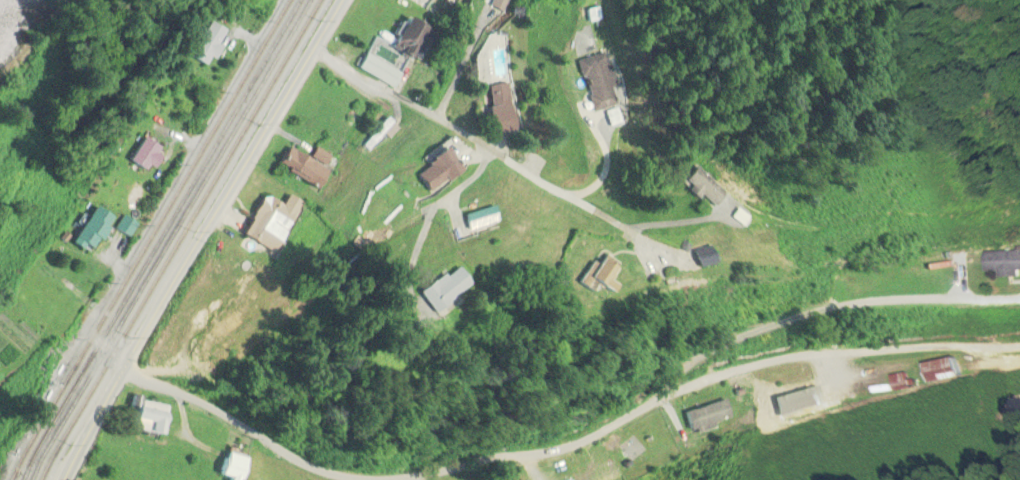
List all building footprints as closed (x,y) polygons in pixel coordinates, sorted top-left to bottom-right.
[(408,59),(424,29),(402,17),(386,47),(408,59)] [(224,32),(205,22),(186,56),(205,67),(224,32)] [(355,67),(389,90),(399,75),(365,53),(355,67)] [(609,53),(577,62),(590,114),(623,106),(609,53)] [(512,86),(485,87),(486,134),(513,133),(512,86)] [(157,149),(136,138),(125,161),(146,172),(157,149)] [(322,193),(332,173),(286,148),(275,167),(322,193)] [(427,195),(457,172),(439,148),(422,161),(427,167),(413,177),(427,195)] [(321,162),(323,154),(314,151),(311,159),(321,162)] [(693,201),(697,197),(710,209),(724,194),(696,167),(680,183),(687,189),(684,192),(693,201)] [(295,215),(263,196),(240,234),(273,253),(295,215)] [(107,218),(88,206),(68,239),(87,251),(107,218)] [(464,216),(470,236),(500,227),(494,207),(464,216)] [(691,265),(711,265),(711,250),(691,250),(691,265)] [(580,294),(585,287),(591,291),(612,266),(593,251),(567,283),(580,294)] [(1016,271),(1019,271),(1019,252),(983,252),(983,273),(996,273),(996,278),(1016,278),(1016,271)] [(464,286),(446,265),(410,294),(427,315),(464,286)] [(929,385),(960,378),(955,358),(924,365),(929,385)] [(794,419),(831,410),(826,392),(810,396),(810,393),(788,398),(794,419)] [(128,431),(161,435),(165,405),(128,400),(125,419),(129,420),(128,431)] [(689,432),(732,419),(726,400),(683,413),(689,432)] [(242,479),(242,455),(217,455),(217,479),(242,479)]
